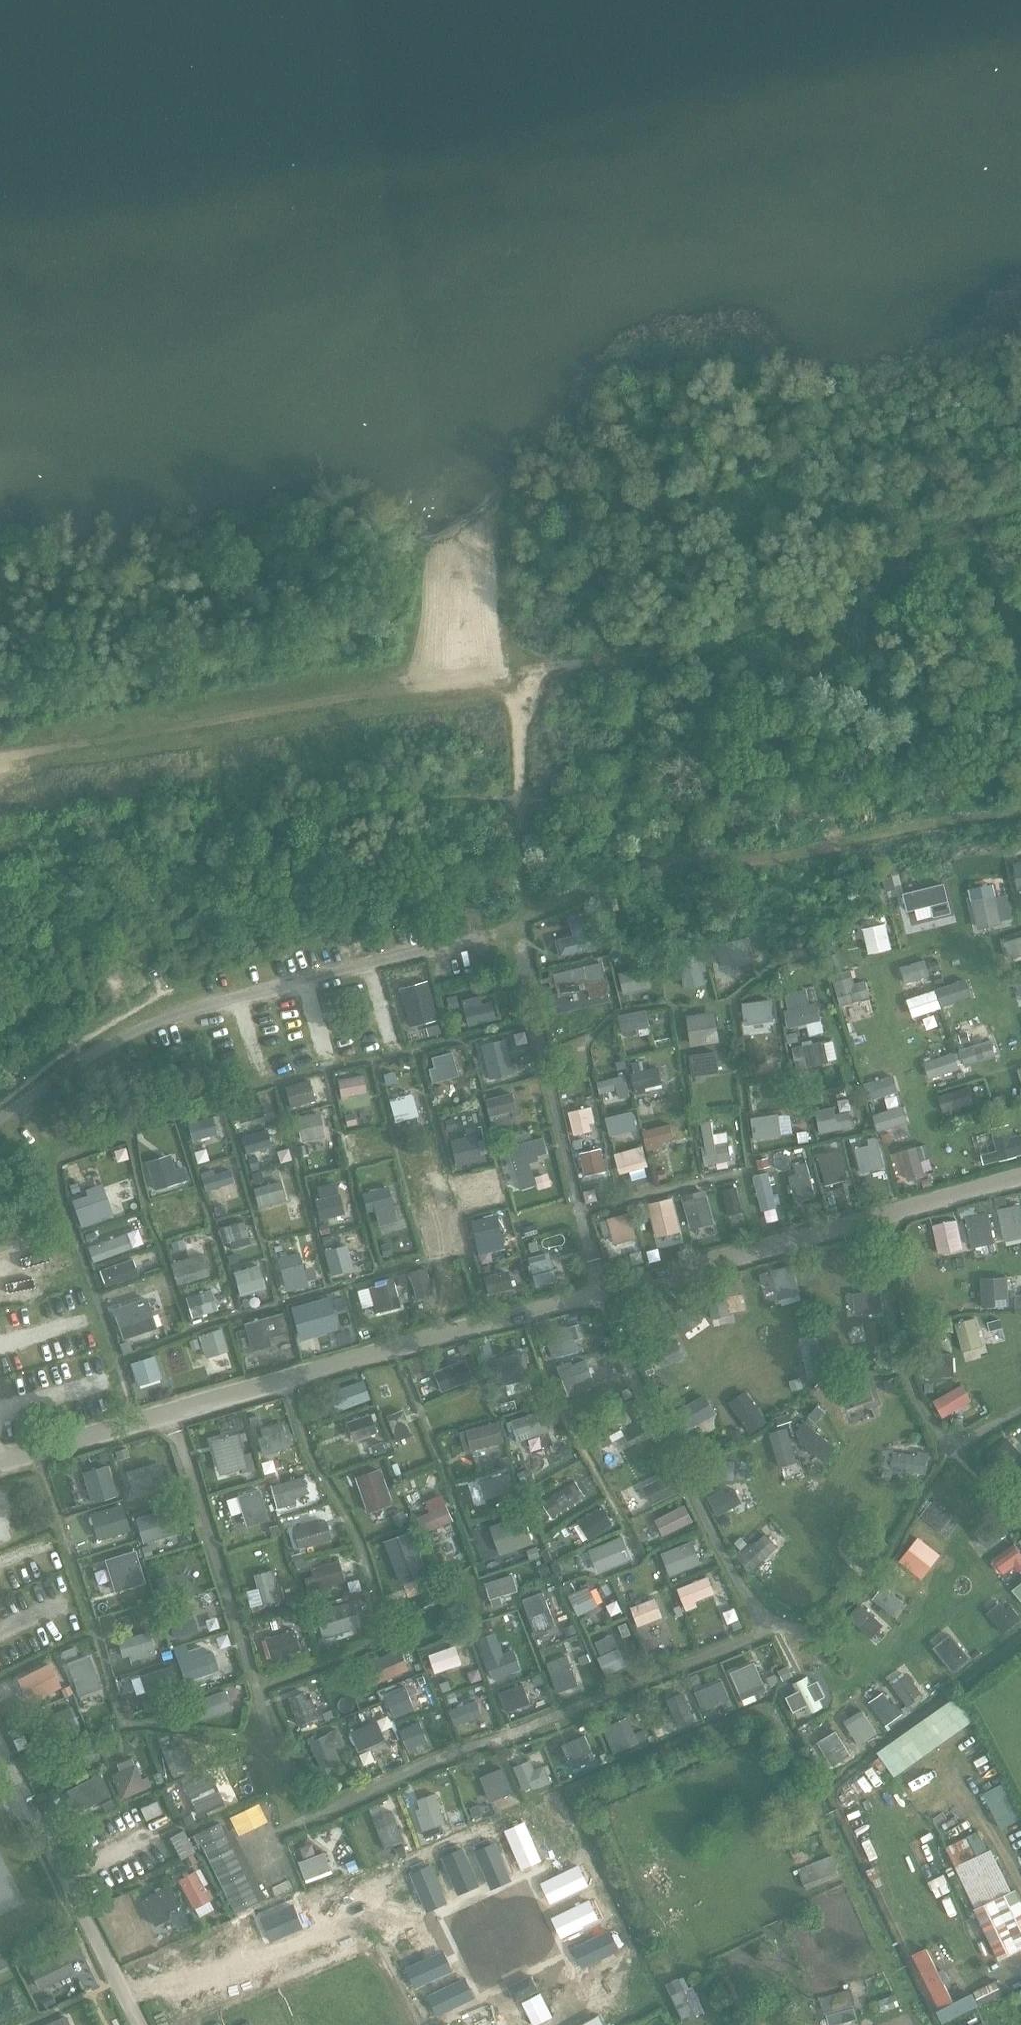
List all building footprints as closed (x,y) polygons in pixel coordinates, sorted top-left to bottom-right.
[(892,876),(883,878),(886,890),(895,888),(892,876)] [(1002,924),(996,896),(971,901),(977,929),(1002,924)] [(947,936),(964,930),(956,903),(938,908),(947,936)] [(573,935),(556,940),(560,957),(602,947),(598,929),(591,931),(587,913),(569,918),(573,935)] [(870,952),(890,947),(884,924),(865,929),(870,952)] [(1003,938),(1010,958),(1020,955),(1020,932),(1003,938)] [(722,965),(753,959),(750,938),(718,944),(722,965)] [(701,969),(705,968),(701,953),(678,959),(686,987),(705,982),(701,969)] [(905,981),(931,976),(928,958),(902,963),(905,981)] [(635,969),(620,973),(625,993),(648,987),(641,960),(633,961),(635,969)] [(604,966),(582,971),(588,1003),(610,998),(604,966)] [(806,972),(782,977),(785,994),(810,988),(806,972)] [(400,987),(412,1026),(440,1018),(428,978),(400,987)] [(937,990),(942,1005),(970,996),(965,980),(937,990)] [(841,1004),(869,996),(864,981),(837,989),(841,1004)] [(779,983),(770,984),(771,993),(780,992),(779,983)] [(576,991),(543,999),(554,1046),(587,1039),(576,991)] [(457,997),(447,999),(449,1008),(459,1006),(457,997)] [(481,1005),(479,997),(462,1001),(469,1025),(494,1019),(490,1003),(481,1005)] [(745,1023),(772,1020),(770,1000),(742,1003),(745,1023)] [(790,1026),(819,1019),(816,1004),(787,1011),(790,1026)] [(622,1031),(648,1026),(645,1010),(619,1016),(622,1031)] [(974,1010),(948,1019),(953,1034),(979,1025),(974,1010)] [(715,1039),(710,1015),(689,1018),(693,1043),(715,1039)] [(438,1025),(426,1028),(428,1036),(440,1033),(438,1025)] [(968,1032),(960,1034),(963,1042),(970,1040),(968,1032)] [(796,1033),(786,1035),(788,1043),(798,1041),(796,1033)] [(632,1061),(656,1055),(652,1038),(628,1043),(632,1061)] [(479,1063),(503,1057),(499,1040),(474,1046),(479,1063)] [(967,1065),(994,1056),(989,1041),(962,1050),(967,1065)] [(798,1067),(827,1061),(823,1042),(794,1048),(798,1067)] [(433,1081),(457,1074),(451,1053),(433,1058),(435,1068),(429,1069),(433,1081)] [(692,1074),(718,1072),(715,1053),(690,1056),(692,1074)] [(926,1061),(931,1076),(958,1068),(953,1053),(926,1061)] [(624,1060),(615,1062),(617,1070),(626,1067),(624,1060)] [(642,1086),(661,1082),(658,1067),(633,1073),(637,1093),(644,1091),(642,1086)] [(483,1092),(505,1086),(501,1070),(478,1076),(483,1092)] [(394,1073),(384,1075),(386,1085),(396,1083),(394,1073)] [(625,1075),(597,1081),(600,1093),(617,1089),(619,1097),(630,1094),(625,1075)] [(346,1095),(365,1091),(362,1076),(338,1080),(342,1100),(347,1099),(346,1095)] [(869,1100),(896,1091),(892,1076),(864,1084),(869,1100)] [(291,1106),(314,1099),(308,1081),(285,1087),(291,1106)] [(441,1085),(433,1088),(436,1095),(443,1093),(441,1085)] [(748,1103),(776,1100),(774,1086),(747,1089),(748,1103)] [(940,1095),(945,1111),(972,1103),(968,1087),(940,1095)] [(269,1090),(259,1093),(267,1115),(276,1112),(269,1090)] [(507,1112),(515,1110),(511,1093),(485,1100),(492,1126),(509,1122),(507,1112)] [(396,1121),(416,1115),(411,1095),(391,1100),(396,1121)] [(655,1111),(667,1108),(664,1095),(639,1101),(643,1119),(656,1116),(655,1111)] [(821,1095),(812,1096),(813,1104),(822,1102),(821,1095)] [(237,1123),(262,1115),(256,1096),(231,1105),(237,1123)] [(589,1123),(594,1121),(591,1107),(570,1112),(575,1134),(591,1130),(589,1123)] [(879,1130),(906,1122),(901,1107),(874,1115),(879,1130)] [(821,1131),(851,1126),(848,1112),(835,1115),(834,1108),(817,1111),(821,1131)] [(610,1133),(636,1127),(632,1112),(606,1118),(610,1133)] [(322,1136),(317,1113),(297,1118),(302,1140),(322,1136)] [(353,1114),(344,1115),(347,1127),(355,1125),(353,1114)] [(778,1114),(751,1118),(754,1138),(781,1135),(778,1114)] [(195,1116),(187,1119),(193,1139),(215,1133),(211,1118),(197,1122),(195,1116)] [(454,1117),(445,1119),(447,1129),(457,1126),(454,1117)] [(648,1150),(663,1146),(662,1140),(673,1137),(669,1124),(642,1132),(648,1150)] [(1000,1159),(1015,1155),(1008,1127),(993,1131),(1000,1159)] [(246,1153),(270,1146),(266,1131),(242,1138),(246,1153)] [(807,1131),(797,1133),(799,1143),(809,1141),(807,1131)] [(889,1132),(881,1135),(884,1143),(892,1140),(889,1132)] [(482,1161),(476,1135),(451,1141),(457,1166),(482,1161)] [(533,1140),(507,1148),(519,1189),(534,1185),(528,1163),(538,1160),(537,1156),(547,1153),(543,1137),(533,1140)] [(870,1145),(856,1149),(863,1171),(882,1167),(877,1142),(874,1138),(869,1139),(870,1145)] [(580,1139),(573,1141),(574,1149),(582,1147),(580,1139)] [(705,1163),(730,1159),(727,1143),(702,1148),(705,1163)] [(306,1146),(298,1147),(299,1155),(307,1153),(306,1146)] [(621,1172),(645,1166),(640,1147),(616,1154),(621,1172)] [(600,1148),(581,1153),(586,1175),(605,1170),(600,1148)] [(909,1179),(924,1175),(916,1148),(901,1152),(909,1179)] [(818,1155),(826,1184),(845,1179),(838,1150),(818,1155)] [(148,1159),(156,1188),(181,1181),(172,1152),(148,1159)] [(257,1157),(248,1159),(251,1168),(259,1165),(257,1157)] [(767,1159),(756,1161),(758,1169),(769,1166),(767,1159)] [(233,1181),(229,1170),(214,1175),(213,1171),(202,1174),(207,1190),(233,1181)] [(485,1170),(462,1174),(463,1183),(486,1179),(485,1170)] [(665,1170),(657,1172),(659,1179),(666,1177),(665,1170)] [(796,1201),(815,1196),(808,1171),(789,1176),(796,1201)] [(261,1173),(253,1175),(255,1184),(263,1181),(261,1173)] [(778,1201),(772,1178),(752,1183),(758,1205),(778,1201)] [(931,1178),(922,1181),(924,1188),(932,1185),(931,1178)] [(77,1183),(69,1186),(72,1194),(80,1191),(77,1183)] [(259,1207),(284,1200),(279,1183),(254,1190),(259,1207)] [(367,1210),(392,1204),(387,1188),(363,1195),(367,1210)] [(741,1211),(736,1188),(723,1191),(728,1214),(741,1211)] [(104,1192),(72,1203),(77,1216),(81,1228),(113,1216),(109,1205),(104,1192)] [(693,1227),(711,1222),(703,1192),(685,1197),(693,1227)] [(319,1220),(343,1214),(338,1194),(315,1200),(319,1220)] [(1004,1197),(994,1199),(995,1205),(1006,1203),(1004,1197)] [(658,1235),(678,1230),(671,1199),(650,1203),(658,1235)] [(224,1205),(214,1208),(217,1216),(226,1213),(224,1205)] [(1004,1239),(1020,1236),(1020,1211),(1020,1206),(998,1210),(1004,1239)] [(615,1243),(636,1237),(630,1213),(608,1219),(615,1243)] [(988,1214),(966,1218),(972,1245),(993,1241),(988,1214)] [(477,1241),(499,1236),(495,1217),(472,1222),(477,1241)] [(935,1225),(940,1253),(961,1248),(955,1221),(935,1225)] [(248,1236),(244,1222),(219,1229),(223,1243),(248,1236)] [(327,1224),(319,1226),(321,1234),(329,1233),(327,1224)] [(535,1226),(523,1229),(526,1237),(538,1234),(535,1226)] [(95,1232),(85,1235),(87,1241),(97,1238),(95,1232)] [(94,1262),(131,1248),(126,1233),(89,1247),(94,1262)] [(283,1256),(298,1252),(294,1236),(270,1242),(276,1263),(284,1261),(283,1256)] [(330,1236),(321,1238),(323,1245),(332,1243),(330,1236)] [(183,1240),(172,1243),(174,1251),(185,1248),(183,1240)] [(536,1241),(529,1243),(531,1252),(539,1250),(536,1241)] [(389,1244),(381,1246),(384,1257),(392,1255),(389,1244)] [(352,1268),(346,1245),(324,1251),(331,1274),(352,1268)] [(235,1254),(227,1257),(229,1265),(237,1262),(235,1254)] [(529,1263),(535,1284),(555,1279),(549,1257),(529,1263)] [(204,1262),(195,1265),(193,1258),(172,1264),(178,1283),(208,1274),(204,1262)] [(105,1286),(138,1275),(132,1260),(100,1272),(105,1286)] [(258,1266),(235,1273),(241,1294),(264,1288),(258,1266)] [(287,1292),(307,1287),(305,1277),(302,1266),(281,1271),(285,1283),(287,1292)] [(779,1298),(798,1293),(791,1266),(772,1271),(779,1298)] [(492,1276),(484,1278),(488,1293),(510,1287),(506,1272),(492,1276)] [(766,1273),(759,1275),(761,1285),(769,1283),(766,1273)] [(405,1274),(398,1276),(400,1286),(407,1285),(405,1274)] [(385,1309),(399,1306),(392,1278),(378,1282),(385,1309)] [(1006,1304),(1005,1278),(982,1279),(983,1306),(1006,1304)] [(143,1281),(109,1293),(115,1309),(148,1298),(143,1281)] [(729,1315),(723,1285),(706,1289),(712,1319),(729,1315)] [(192,1317),(215,1310),(210,1291),(186,1298),(192,1317)] [(856,1314),(882,1311),(880,1291),(854,1294),(856,1314)] [(301,1337),(339,1327),(330,1294),(292,1304),(301,1337)] [(913,1296),(904,1298),(907,1315),(917,1313),(913,1296)] [(342,1297),(334,1299),(336,1310),(344,1308),(342,1297)] [(684,1332),(701,1320),(689,1304),(673,1315),(684,1332)] [(117,1321),(123,1338),(156,1327),(150,1311),(117,1321)] [(252,1348),(273,1343),(272,1335),(290,1331),(285,1311),(245,1321),(252,1348)] [(962,1350),(981,1345),(974,1318),(955,1323),(962,1350)] [(999,1319),(986,1322),(989,1331),(1001,1327),(999,1319)] [(568,1326),(545,1332),(552,1357),(575,1351),(568,1326)] [(207,1356),(226,1351),(220,1330),(200,1335),(207,1356)] [(842,1335),(848,1364),(865,1361),(859,1332),(842,1335)] [(197,1339),(189,1341),(192,1350),(200,1348),(197,1339)] [(661,1366),(683,1356),(676,1341),(655,1351),(661,1366)] [(825,1373),(818,1342),(801,1346),(808,1377),(825,1373)] [(129,1344),(121,1347),(124,1354),(132,1351),(129,1344)] [(466,1344),(457,1347),(461,1356),(469,1353),(466,1344)] [(533,1365),(526,1367),(522,1352),(490,1360),(496,1385),(536,1375),(533,1365)] [(924,1355),(925,1377),(952,1375),(951,1354),(924,1355)] [(131,1364),(137,1383),(159,1376),(153,1357),(131,1364)] [(441,1390),(471,1378),(464,1360),(434,1372),(441,1390)] [(593,1383),(585,1360),(557,1371),(565,1393),(593,1383)] [(652,1365),(644,1368),(648,1376),(655,1373),(652,1365)] [(669,1390),(693,1379),(687,1365),(662,1376),(669,1390)] [(846,1408),(874,1398),(866,1374),(838,1383),(846,1408)] [(800,1379),(790,1382),(793,1391),(803,1388),(800,1379)] [(892,1379),(884,1382),(887,1393),(895,1391),(892,1379)] [(336,1409),(368,1398),(362,1382),(331,1393),(336,1409)] [(932,1383),(924,1383),(924,1392),(933,1392),(932,1383)] [(933,1401),(941,1416),(970,1400),(962,1385),(933,1401)] [(751,1432),(766,1421),(746,1393),(731,1403),(751,1432)] [(683,1430),(713,1413),(703,1397),(673,1414),(683,1430)] [(818,1406),(808,1417),(816,1424),(826,1413),(818,1406)] [(609,1422),(618,1439),(642,1427),(634,1410),(609,1422)] [(396,1440),(411,1434),(402,1411),(386,1417),(396,1440)] [(516,1441),(547,1431),(541,1412),(510,1422),(516,1441)] [(789,1414),(775,1419),(778,1426),(791,1422),(789,1414)] [(352,1440),(375,1432),(369,1415),(346,1423),(352,1440)] [(258,1417),(249,1419),(251,1427),(260,1425),(258,1417)] [(241,1419),(234,1421),(237,1430),(244,1429),(241,1419)] [(470,1450),(502,1441),(496,1422),(464,1430),(470,1450)] [(259,1440),(262,1454),(286,1447),(280,1423),(260,1429),(263,1439),(259,1440)] [(804,1423),(798,1431),(801,1443),(824,1461),(835,1447),(804,1423)] [(780,1466),(795,1461),(786,1429),(770,1433),(780,1466)] [(739,1430),(731,1433),(734,1442),(742,1439),(739,1430)] [(249,1453),(243,1455),(239,1441),(246,1439),(244,1433),(220,1439),(229,1470),(241,1467),(243,1472),(253,1469),(249,1453)] [(1020,1464),(1020,1454),(1007,1439),(987,1459),(1001,1473),(1009,1465),(1015,1470),(1020,1464)] [(382,1442),(370,1446),(374,1455),(385,1451),(382,1442)] [(127,1449),(115,1452),(117,1460),(129,1457),(127,1449)] [(658,1451),(650,1455),(654,1463),(662,1459),(658,1451)] [(928,1453),(918,1451),(918,1455),(894,1452),(891,1468),(925,1473),(928,1453)] [(107,1452),(98,1454),(100,1463),(109,1460),(107,1452)] [(507,1455),(499,1458),(501,1467),(510,1464),(507,1455)] [(734,1463),(702,1460),(701,1475),(733,1478),(734,1463)] [(363,1493),(389,1483),(381,1463),(355,1473),(363,1493)] [(145,1492),(143,1486),(156,1482),(151,1465),(126,1472),(133,1495),(145,1492)] [(107,1466),(83,1473),(92,1502),(116,1494),(107,1466)] [(530,1467),(519,1472),(525,1486),(536,1481),(530,1467)] [(485,1499),(514,1491),(507,1473),(479,1481),(485,1499)] [(653,1503),(679,1491),(670,1474),(645,1487),(653,1503)] [(293,1497),(306,1493),(302,1478),(271,1486),(277,1507),(295,1502),(293,1497)] [(410,1480),(403,1484),(407,1492),(414,1488),(410,1480)] [(575,1482),(543,1501),(552,1515),(584,1495),(575,1482)] [(247,1525),(268,1518),(258,1489),(237,1496),(247,1525)] [(707,1497),(717,1515),(741,1502),(734,1489),(724,1494),(722,1489),(707,1497)] [(945,1532),(955,1519),(933,1503),(923,1516),(945,1532)] [(100,1538),(129,1529),(121,1505),(93,1514),(100,1538)] [(446,1505),(417,1518),(424,1533),(453,1520),(446,1505)] [(663,1534),(692,1521),(685,1506),(656,1520),(663,1534)] [(588,1537),(612,1523),(602,1507),(579,1521),(588,1537)] [(137,1519),(144,1541),(173,1532),(167,1510),(137,1519)] [(405,1511),(394,1517),(399,1526),(410,1520),(405,1511)] [(534,1543),(524,1514),(490,1526),(501,1555),(534,1543)] [(1007,1532),(994,1515),(975,1529),(988,1546),(1007,1532)] [(727,1518),(720,1522),(725,1529),(731,1524),(727,1518)] [(316,1521),(287,1528),(293,1548),(329,1538),(325,1522),(317,1524),(316,1521)] [(278,1525),(269,1527),(272,1537),(281,1535),(278,1525)] [(750,1569),(776,1547),(765,1535),(739,1557),(750,1569)] [(600,1571),(631,1558),(622,1537),(591,1549),(600,1571)] [(740,1539),(734,1545),(740,1551),(747,1545),(740,1539)] [(883,1539),(876,1546),(883,1552),(890,1545),(883,1539)] [(933,1554),(913,1541),(905,1554),(930,1570),(936,1560),(931,1557),(933,1554)] [(1020,1568),(1020,1555),(1013,1544),(992,1559),(1003,1572),(1014,1564),(1018,1570),(1020,1568)] [(150,1545),(142,1548),(145,1557),(153,1555),(150,1545)] [(690,1545),(667,1554),(674,1571),(696,1562),(690,1545)] [(537,1547),(527,1550),(530,1558),(540,1555),(537,1547)] [(547,1550),(541,1554),(545,1562),(546,1563),(552,1559),(547,1550)] [(121,1579),(135,1575),(130,1554),(99,1562),(104,1578),(119,1573),(121,1579)] [(303,1558),(294,1561),(296,1568),(305,1565),(303,1558)] [(558,1561),(551,1564),(555,1573),(562,1570),(558,1561)] [(308,1591),(336,1583),(330,1562),(311,1567),(314,1576),(305,1578),(308,1591)] [(545,1562),(537,1565),(542,1577),(550,1574),(546,1563),(545,1562)] [(898,1565),(892,1572),(900,1578),(905,1571),(898,1565)] [(276,1603),(280,1602),(272,1571),(254,1575),(261,1604),(275,1601),(276,1603)] [(500,1596),(518,1590),(513,1574),(486,1582),(493,1605),(502,1603),(500,1596)] [(164,1577),(156,1579),(160,1592),(168,1589),(164,1577)] [(694,1600),(713,1593),(707,1578),(678,1589),(686,1609),(696,1605),(694,1600)] [(902,1603),(879,1585),(870,1597),(893,1615),(902,1603)] [(597,1606),(587,1586),(569,1595),(579,1615),(597,1606)] [(525,1602),(536,1634),(555,1628),(542,1592),(528,1597),(530,1600),(525,1602)] [(296,1596),(287,1599),(290,1607),(299,1604),(296,1596)] [(639,1626),(662,1617),(655,1598),(632,1606),(639,1626)] [(1010,1606),(1006,1609),(1001,1602),(988,1613),(1003,1631),(1020,1617),(1010,1606)] [(322,1635),(357,1625),(351,1603),(316,1613),(322,1635)] [(194,1632),(186,1604),(168,1610),(176,1637),(194,1632)] [(433,1633),(449,1626),(440,1604),(424,1610),(433,1633)] [(681,1605),(675,1608),(679,1617),(684,1614),(681,1605)] [(882,1624),(860,1605),(849,1617),(871,1637),(882,1624)] [(299,1610),(292,1612),(295,1625),(303,1622),(299,1610)] [(505,1633),(499,1616),(474,1625),(480,1642),(505,1633)] [(593,1644),(611,1636),(602,1617),(584,1626),(593,1644)] [(739,1620),(732,1623),(735,1631),(742,1628),(739,1620)] [(574,1625),(565,1628),(568,1636),(577,1632),(574,1625)] [(265,1639),(271,1658),(299,1650),(294,1630),(265,1639)] [(132,1661),(155,1655),(149,1632),(118,1640),(122,1657),(130,1654),(132,1661)] [(954,1673),(972,1659),(951,1634),(933,1648),(954,1673)] [(74,1646),(61,1652),(65,1659),(77,1653),(74,1646)] [(436,1671),(461,1662),(456,1646),(430,1655),(436,1671)] [(186,1653),(184,1647),(175,1650),(185,1680),(218,1669),(213,1652),(203,1655),(201,1648),(186,1653)] [(626,1665),(618,1647),(598,1656),(606,1674),(626,1665)] [(170,1650),(161,1653),(163,1661),(172,1658),(170,1650)] [(379,1680),(408,1667),(401,1650),(371,1662),(379,1680)] [(493,1679),(521,1668),(514,1650),(486,1660),(493,1679)] [(588,1653),(579,1657),(582,1665),(591,1661),(588,1653)] [(66,1664),(79,1696),(98,1688),(86,1656),(66,1664)] [(568,1656),(547,1664),(556,1691),(578,1684),(568,1656)] [(49,1662),(16,1679),(29,1703),(61,1687),(49,1662)] [(739,1693),(763,1684),(755,1663),(731,1673),(739,1693)] [(789,1666),(779,1671),(784,1681),(794,1676),(789,1666)] [(140,1677),(145,1692),(159,1687),(162,1695),(177,1690),(170,1667),(140,1677)] [(335,1701),(362,1690),(355,1672),(327,1683),(335,1701)] [(540,1675),(533,1678),(536,1686),(544,1682),(540,1675)] [(775,1675),(767,1678),(771,1687),(779,1684),(775,1675)] [(921,1696),(906,1675),(893,1684),(908,1705),(921,1696)] [(818,1700),(820,1699),(812,1683),(810,1684),(807,1678),(794,1683),(798,1690),(795,1691),(803,1707),(805,1706),(809,1713),(821,1707),(818,1700)] [(448,1681),(440,1684),(443,1693),(452,1689),(448,1681)] [(703,1710),(729,1699),(722,1681),(696,1692),(703,1710)] [(506,1711),(529,1703),(522,1684),(500,1692),(506,1711)] [(69,1685),(61,1689),(64,1696),(73,1692),(69,1685)] [(396,1716),(414,1709),(405,1686),(386,1693),(396,1716)] [(230,1709),(224,1691),(202,1699),(200,1695),(188,1699),(195,1721),(230,1709)] [(307,1698),(305,1692),(289,1699),(300,1724),(320,1716),(312,1697),(307,1698)] [(455,1692),(447,1695),(450,1704),(458,1700),(455,1692)] [(896,1774),(977,1716),(959,1692),(879,1750),(896,1774)] [(679,1725),(694,1720),(683,1693),(669,1699),(679,1725)] [(894,1703),(892,1705),(883,1693),(869,1702),(884,1723),(901,1712),(894,1703)] [(151,1700),(142,1703),(145,1711),(154,1708),(151,1700)] [(455,1725),(481,1716),(476,1701),(450,1709),(455,1725)] [(79,1730),(69,1708),(36,1723),(46,1745),(79,1730)] [(331,1710),(323,1713),(327,1721),(335,1717),(331,1710)] [(859,1743),(876,1733),(862,1711),(845,1721),(859,1743)] [(638,1741),(628,1717),(613,1724),(623,1748),(638,1741)] [(377,1720),(351,1732),(360,1750),(385,1738),(377,1720)] [(415,1750),(413,1746),(427,1741),(420,1722),(399,1730),(407,1753),(415,1750)] [(333,1747),(343,1743),(338,1731),(321,1739),(318,1734),(308,1738),(322,1768),(339,1760),(333,1747)] [(832,1764),(849,1754),(836,1732),(818,1743),(832,1764)] [(572,1768),(594,1759),(585,1736),(563,1745),(572,1768)] [(58,1777),(97,1756),(87,1737),(48,1758),(58,1777)] [(194,1765),(185,1744),(165,1752),(176,1776),(185,1772),(184,1769),(194,1765)] [(138,1758),(112,1767),(122,1796),(148,1788),(138,1758)] [(539,1782),(541,1785),(550,1782),(543,1766),(534,1770),(530,1760),(515,1767),(524,1789),(539,1782)] [(491,1799),(512,1791),(503,1769),(482,1777),(491,1799)] [(223,1803),(209,1774),(185,1785),(199,1814),(223,1803)] [(78,1810),(108,1794),(98,1775),(68,1791),(78,1810)] [(1009,1781),(986,1788),(995,1816),(1017,1809),(1009,1781)] [(423,1830),(444,1823),(435,1794),(418,1799),(421,1808),(416,1810),(423,1830)] [(112,1799),(102,1804),(105,1811),(115,1806),(112,1799)] [(156,1800),(140,1808),(146,1820),(163,1812),(156,1800)] [(479,1805),(471,1808),(475,1817),(483,1814),(479,1805)] [(539,1808),(528,1823),(567,1853),(578,1838),(539,1808)] [(384,1848),(403,1841),(392,1811),(373,1818),(384,1848)] [(191,1814),(183,1818),(187,1826),(195,1822),(191,1814)] [(219,1822),(195,1834),(234,1914),(258,1901),(251,1887),(258,1884),(233,1834),(227,1837),(219,1822)] [(195,1852),(183,1830),(169,1838),(181,1860),(195,1852)] [(446,1851),(458,1892),(479,1886),(468,1845),(446,1851)] [(405,1846),(397,1849),(400,1857),(408,1853),(405,1846)] [(957,1868),(975,1908),(974,1908),(998,1960),(1020,1949),(1020,1900),(1016,1889),(1012,1891),(993,1851),(957,1868)] [(307,1880),(331,1870),(324,1852),(300,1862),(307,1880)] [(193,1855),(186,1859),(190,1866),(197,1862),(193,1855)] [(806,1890),(840,1875),(831,1856),(797,1870),(806,1890)] [(415,1865),(429,1907),(451,1900),(438,1858),(415,1865)] [(356,1861),(348,1865),(351,1873),(360,1869),(356,1861)] [(193,1909),(209,1900),(203,1886),(208,1884),(199,1868),(177,1881),(193,1909)] [(394,1877),(372,1886),(389,1927),(411,1918),(394,1877)] [(150,1917),(178,1902),(169,1885),(142,1900),(150,1917)] [(606,1897),(568,1915),(578,1935),(615,1917),(606,1897)] [(294,1902),(260,1917),(270,1941),(304,1926),(294,1902)] [(953,2002),(926,1947),(913,1954),(940,2008),(953,2002)] [(40,1986),(72,1971),(64,1954),(31,1969),(40,1986)] [(631,2008),(634,1956),(613,1954),(609,2006),(631,2008)] [(531,1975),(508,1986),(515,2001),(538,1990),(531,1975)] [(696,2016),(684,1990),(690,1988),(684,1976),(680,1978),(679,1977),(667,1984),(684,2022),(696,2016)] [(996,1981),(975,1992),(981,2004),(1002,1994),(996,1981)] [(818,1998),(823,2015),(854,2005),(849,1989),(818,1998)] [(52,1994),(42,1998),(46,2007),(56,2002),(52,1994)] [(523,2002),(534,2024),(537,2024),(552,2018),(540,1994),(523,2002)] [(971,1994),(939,2010),(945,2021),(977,2005),(971,1994)] [(978,2013),(951,2024),(984,2024),(978,2013)] [(600,2015),(582,2024),(606,2024),(600,2015)] [(65,2017),(46,2024),(69,2024),(65,2017)]
